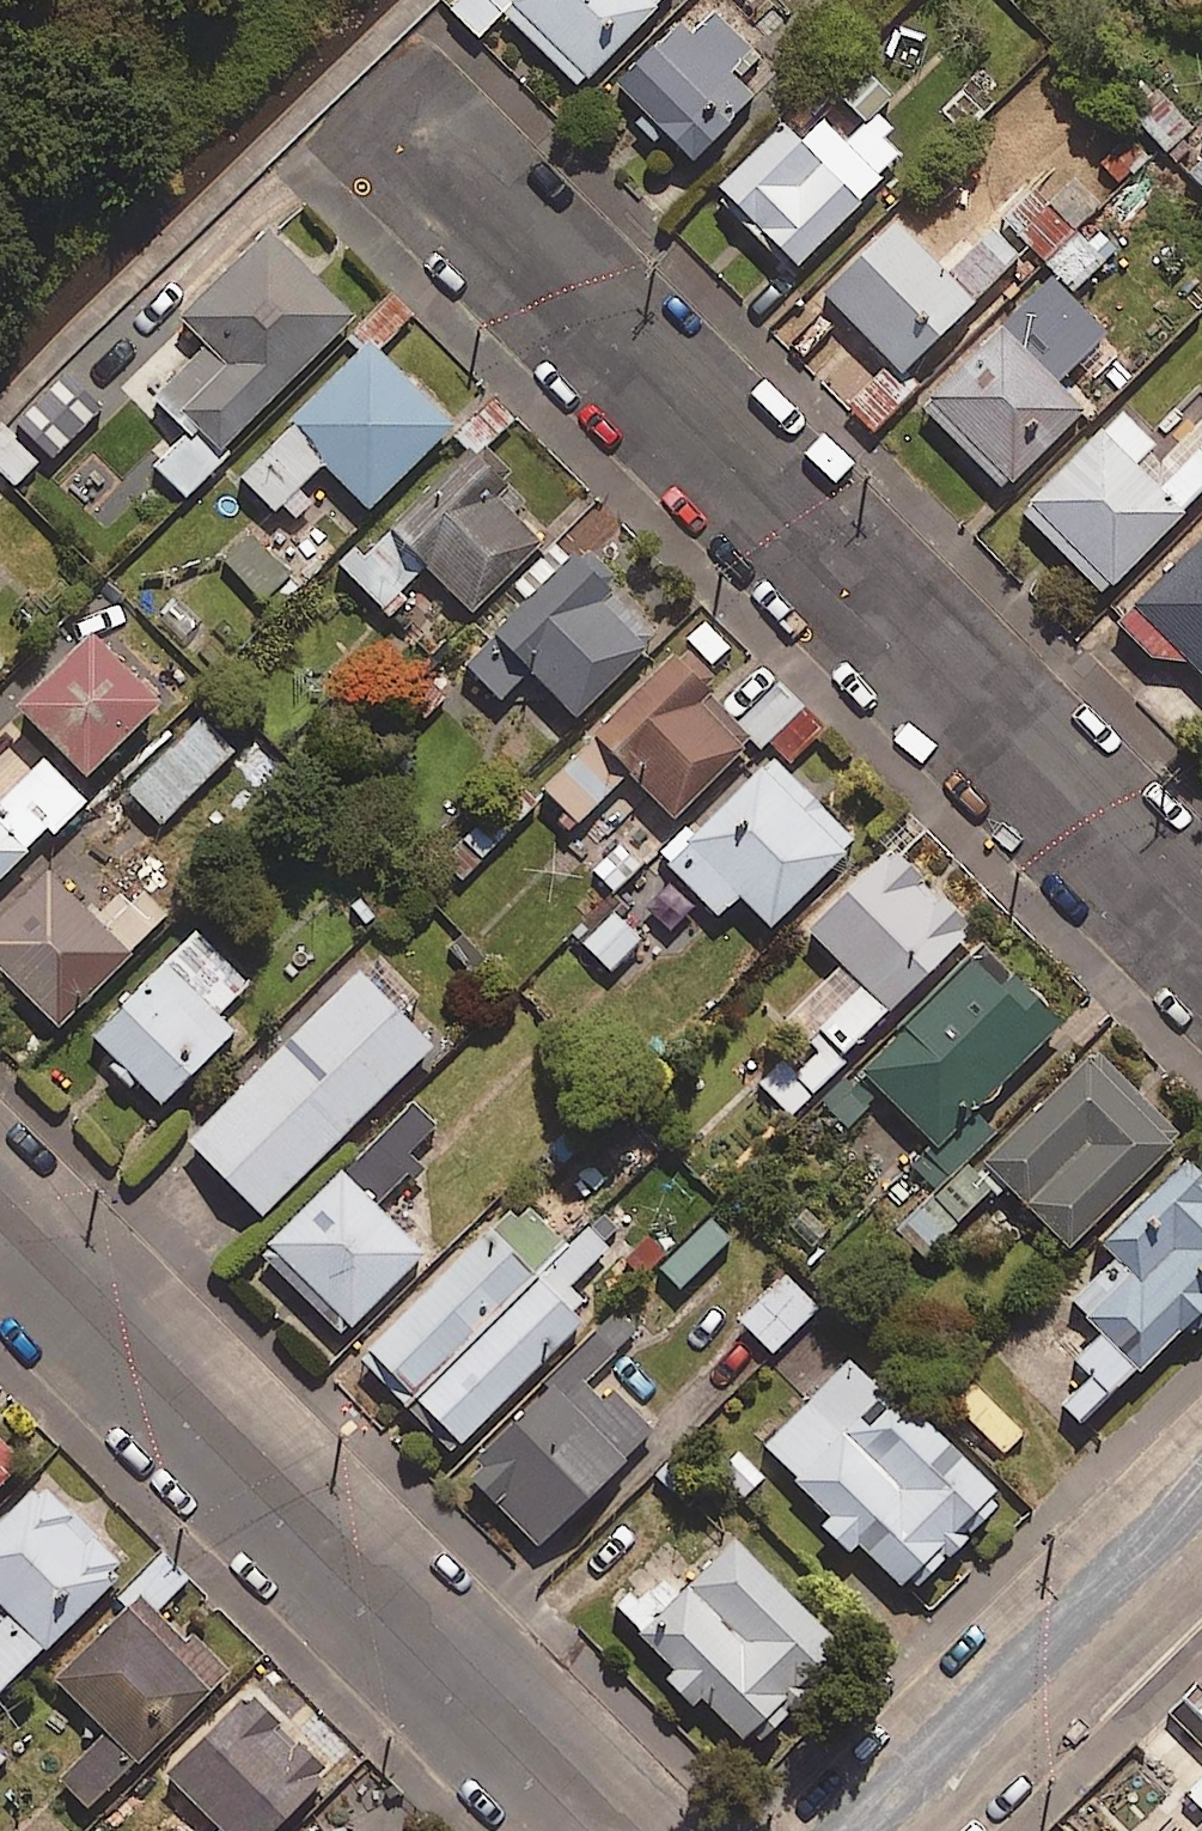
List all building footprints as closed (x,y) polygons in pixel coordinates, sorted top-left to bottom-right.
[(447,11),(478,41),(502,15),(582,91),(669,0),(457,0),(447,11)] [(736,80),(757,60),(715,16),(690,40),(679,29),(616,90),(692,169),(759,104),(736,80)] [(716,199),(793,276),(881,187),(876,182),(898,160),(883,146),(896,132),(880,116),(892,103),(863,73),(836,100),(866,130),(846,150),(821,125),(799,146),(784,131),(716,199)] [(1194,131),(1159,94),(1132,120),(1166,157),(1194,131)] [(1191,178),(1201,190),(1201,167),(1191,178)] [(1035,271),(1097,205),(1073,183),(1050,208),(1028,187),(949,272),(897,223),(823,302),(907,381),(1022,258),(1035,271)] [(154,469),(189,504),(227,464),(222,458),(353,323),(267,240),(183,326),(210,352),(163,401),(192,429),(154,469)] [(1110,266),(1086,242),(922,412),(1007,495),(1084,416),(1023,357),(1110,266)] [(414,318),(392,297),(350,342),(363,353),(242,483),(291,529),(308,511),(294,497),(321,468),(371,514),(450,429),(376,359),(414,318)] [(128,298),(45,379),(83,417),(165,336),(128,298)] [(494,398),(462,427),(486,453),(518,424),(494,398)] [(1120,415),(1021,517),(1105,598),(1201,498),(1201,455),(1200,454),(1181,474),(1120,415)] [(3,427),(0,430),(0,501),(38,466),(3,427)] [(521,505),(470,454),(348,578),(384,613),(425,572),(472,619),(538,552),(506,520),(521,505)] [(1158,667),(1185,666),(1201,683),(1201,544),(1119,629),(1158,667)] [(547,563),(517,595),(531,608),(470,675),(500,702),(525,675),(579,724),(650,648),(596,598),(609,583),(579,555),(561,576),(547,563)] [(159,716),(91,645),(18,717),(86,787),(159,716)] [(711,687),(681,656),(540,795),(576,831),(630,777),(676,823),(751,748),(701,697),(711,687)] [(769,747),(806,711),(786,690),(743,731),(763,752),(769,747)] [(806,711),(769,747),(789,769),(827,733),(806,711)] [(235,755),(200,721),(128,795),(162,829),(235,755)] [(46,837),(52,843),(89,806),(43,760),(0,803),(0,883),(46,837)] [(855,848),(768,764),(666,869),(720,921),(738,902),(772,935),(855,848)] [(460,883),(509,836),(491,817),(441,864),(460,883)] [(782,1065),(816,1100),(850,1068),(844,1062),(971,942),(890,856),(808,934),(861,991),(782,1065)] [(170,917),(145,894),(132,907),(121,897),(93,927),(43,879),(0,924),(0,985),(54,1038),(170,917)] [(640,944),(611,917),(583,948),(612,974),(640,944)] [(257,979),(201,925),(89,1041),(163,1111),(236,1035),(219,1019),(257,979)] [(847,1133),(881,1097),(932,1147),(909,1170),(935,1196),(994,1136),(976,1118),(1062,1031),(981,952),(825,1112),(847,1133)] [(430,1055),(358,981),(188,1148),(260,1222),(430,1055)] [(1180,1147),(1096,1061),(976,1178),(971,1173),(904,1237),(925,1259),(989,1197),(995,1202),(1007,1191),(1069,1255),(1180,1147)] [(440,1145),(408,1114),(270,1254),(351,1334),(423,1261),(374,1212),(440,1145)] [(1201,1339),(1201,1188),(1186,1172),(1102,1257),(1113,1268),(1077,1305),(1102,1330),(1074,1359),(1090,1376),(1060,1406),(1088,1434),(1189,1331),(1200,1341),(1201,1339)] [(533,1286),(407,1407),(453,1455),(586,1326),(560,1299),(609,1252),(589,1232),(565,1255),(533,1286)] [(407,1407),(533,1286),(486,1238),(360,1359),(407,1407)] [(819,1312),(786,1278),(716,1345),(749,1379),(819,1312)] [(634,1335),(613,1316),(468,1483),(548,1553),(651,1434),(593,1383),(634,1335)] [(855,1361),(763,1452),(835,1524),(825,1534),(851,1560),(860,1550),(910,1600),(1002,1509),(855,1361)] [(0,1448),(0,1490),(21,1470),(0,1448)] [(41,1490),(0,1529),(0,1610),(8,1619),(0,1627),(0,1696),(125,1579),(41,1490)] [(845,1655),(732,1545),(638,1640),(673,1675),(662,1685),(693,1716),(704,1705),(750,1751),(845,1655)] [(187,1581),(160,1556),(131,1588),(159,1613),(187,1581)] [(139,1604),(58,1683),(108,1735),(58,1783),(87,1813),(218,1687),(139,1604)] [(1196,1688),(1171,1714),(1201,1744),(1201,1694),(1196,1688)] [(205,1830),(282,1830),(328,1784),(245,1704),(170,1782),(213,1823),(205,1830)] [(0,1744),(0,1768),(12,1756),(0,1744)]
